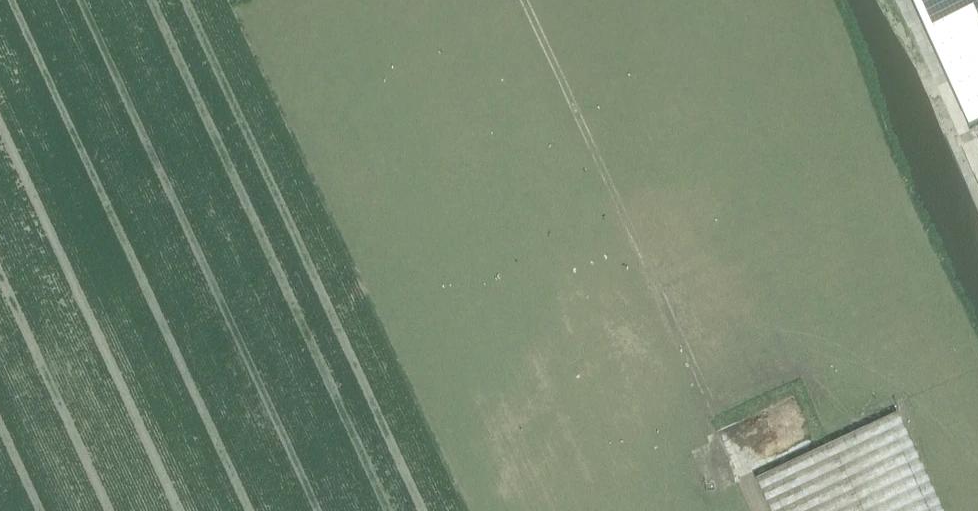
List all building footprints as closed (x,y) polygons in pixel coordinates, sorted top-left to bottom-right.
[(974,127),(977,125),(977,0),(916,0),(974,127)] [(756,479),(771,510),(942,510),(897,414),(756,479)]
